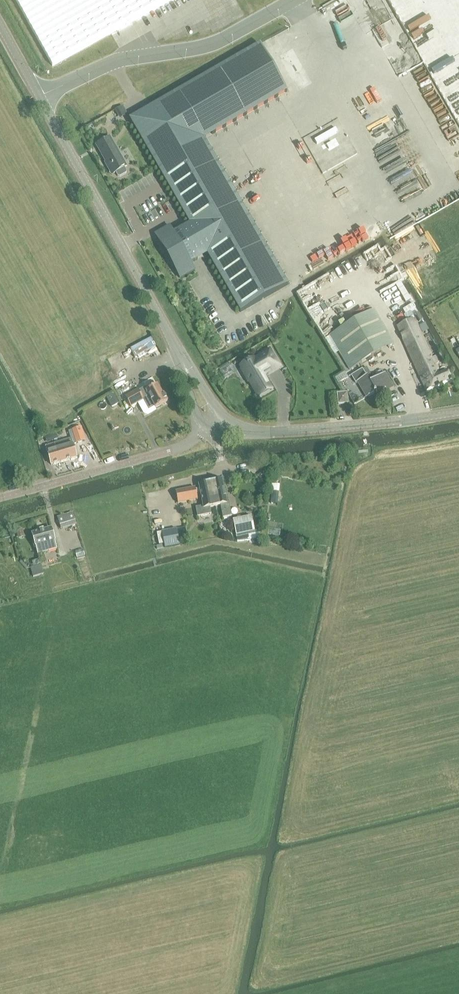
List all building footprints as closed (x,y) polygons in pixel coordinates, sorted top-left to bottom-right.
[(52,66),(171,0),(15,0),(52,66)] [(258,47),(127,119),(161,173),(190,224),(174,233),(170,226),(154,234),(181,280),(196,272),(192,264),(208,255),(241,313),(287,283),(282,277),(283,276),(281,273),(280,273),(276,266),(277,266),(275,263),(274,263),(270,256),(271,256),(269,252),(268,253),(264,246),(265,245),(263,242),(262,242),(258,235),(259,235),(257,231),(256,232),(252,225),(253,224),(251,221),(250,221),(246,214),(247,214),(233,190),(232,190),(229,183),(227,179),(226,180),(222,173),(223,172),(221,169),(220,169),(216,162),(217,162),(215,159),(214,159),(210,152),(211,152),(210,150),(209,150),(204,141),(286,96),(258,47)] [(90,125),(92,129),(107,120),(105,117),(90,125)] [(114,174),(116,173),(118,176),(120,177),(126,174),(126,172),(124,168),(126,167),(110,138),(96,146),(106,163),(107,163),(114,174)] [(394,344),(374,310),(329,336),(350,370),(394,344)] [(425,392),(449,381),(446,373),(445,373),(443,369),(438,371),(435,365),(437,364),(438,362),(436,357),(431,359),(414,319),(397,327),(425,392)] [(246,367),(241,370),(251,386),(251,385),(257,395),(270,387),(263,375),(268,372),(268,373),(279,367),(269,351),(259,358),(260,359),(253,363),(250,365),(249,363),(246,365),(247,366),(246,367)] [(386,393),(394,388),(385,373),(370,381),(366,375),(366,376),(362,369),(351,376),(355,383),(357,382),(366,398),(375,392),(377,395),(385,390),(386,393)] [(161,395),(156,385),(140,395),(137,389),(124,397),(130,407),(142,400),(148,410),(153,407),(154,408),(156,407),(156,408),(160,405),(159,405),(167,401),(162,394),(161,395)] [(337,405),(348,404),(347,393),(336,394),(337,405)] [(113,394),(107,397),(111,406),(118,403),(113,394)] [(76,457),(72,444),(76,443),(84,441),(80,428),(69,432),(71,439),(54,444),(60,462),(76,457)] [(51,465),(60,462),(54,444),(46,446),(51,465)] [(221,480),(210,483),(215,506),(220,505),(222,518),(232,516),(229,503),(226,504),(221,480)] [(209,507),(215,506),(210,483),(198,485),(203,506),(195,508),(197,517),(211,515),(209,507)] [(178,503),(197,499),(195,488),(175,492),(178,503)] [(278,504),(279,492),(272,492),(271,504),(278,504)] [(59,531),(77,525),(73,513),(56,519),(59,531)] [(251,516),(233,520),(237,543),(262,540),(260,531),(255,532),(251,516)] [(185,528),(178,530),(180,542),(188,540),(185,528)] [(38,555),(57,549),(51,529),(32,534),(34,542),(32,544),(33,547),(36,547),(38,555)] [(269,529),(268,536),(280,538),(281,531),(269,529)] [(177,530),(157,534),(159,546),(165,545),(165,548),(180,545),(177,530)] [(41,566),(31,569),(34,578),(44,575),(41,566)]
